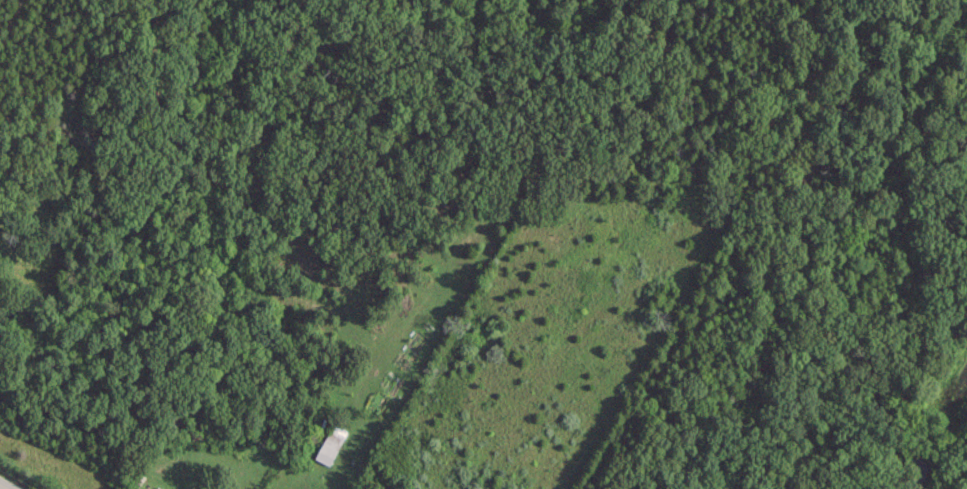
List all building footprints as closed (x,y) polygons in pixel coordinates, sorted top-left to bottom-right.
[(327,465),(342,438),(328,430),(313,458),(327,465)]
